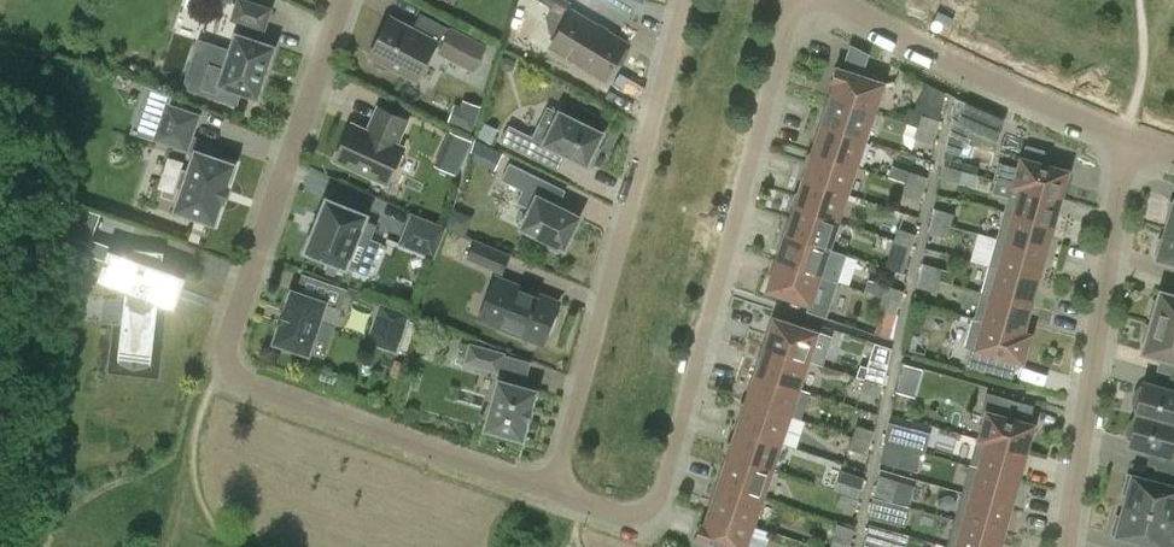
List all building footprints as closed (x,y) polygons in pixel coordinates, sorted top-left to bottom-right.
[(242,92),(258,97),(274,47),(258,42),(262,30),(264,31),(271,9),(243,0),(239,0),(232,20),(248,25),(244,37),(237,34),(231,51),(205,42),(189,90),(237,106),(242,92)] [(566,9),(572,0),(550,0),(566,9)] [(627,45),(572,12),(552,46),(606,79),(616,63),(619,64),(622,64),(628,54),(627,50),(624,48),(627,45)] [(418,79),(437,43),(390,19),(371,55),(376,58),(375,60),(377,65),(386,69),(390,68),(391,65),(418,79)] [(486,47),(452,29),(440,53),(474,70),(486,47)] [(836,83),(831,97),(875,112),(884,83),(883,78),(868,73),(864,77),(862,76),(864,70),(866,70),(869,61),(849,51),(845,64),(847,64),(845,70),(838,68),(833,82),(836,83)] [(451,119),(474,128),(483,105),(460,96),(451,119)] [(822,125),(866,139),(875,112),(831,97),(822,125)] [(1006,118),(966,101),(958,119),(998,136),(1006,118)] [(168,104),(160,126),(181,134),(177,145),(195,152),(188,172),(182,170),(176,187),(182,189),(176,208),(175,207),(174,210),(177,211),(177,210),(215,225),(216,222),(215,222),(222,203),(224,198),(227,187),(228,188),(234,166),(235,167),(236,164),(233,163),(233,164),(206,154),(210,143),(193,136),(200,115),(168,104)] [(352,124),(336,160),(388,184),(404,148),(397,144),(408,121),(379,108),(372,123),(374,124),(370,132),(352,124)] [(566,110),(564,114),(560,112),(552,129),(540,123),(533,137),(510,126),(501,143),(532,158),(540,142),(587,166),(589,162),(593,164),(601,149),(596,147),(603,133),(579,121),(581,117),(566,110)] [(919,126),(936,132),(940,120),(922,115),(919,126)] [(822,125),(813,152),(857,167),(866,139),(822,125)] [(919,126),(915,138),(932,143),(936,132),(919,126)] [(434,165),(458,175),(473,141),(449,131),(434,165)] [(1013,184),(1013,185),(1061,199),(1069,171),(1045,164),(1048,152),(1027,147),(1024,158),(1022,158),(1015,185),(1013,184)] [(804,180),(848,194),(857,167),(813,152),(808,154),(804,164),(808,168),(804,180)] [(521,228),(546,240),(544,244),(559,252),(561,248),(565,249),(581,217),(533,194),(541,178),(510,163),(502,180),(523,190),(517,203),(531,209),(521,228)] [(944,165),(941,177),(958,182),(962,170),(944,165)] [(911,172),(907,183),(924,189),(928,177),(911,172)] [(791,203),(795,207),(838,221),(848,194),(804,180),(800,192),(795,193),(791,203)] [(924,189),(907,183),(903,195),(920,200),(924,189)] [(1005,212),(1054,225),(1061,199),(1013,185),(1005,212)] [(318,216),(311,234),(313,234),(306,252),(346,268),(360,236),(371,240),(377,225),(366,221),(368,215),(327,199),(320,217),(318,216)] [(1167,229),(1173,232),(1173,203),(1171,202),(1166,218),(1170,219),(1167,229)] [(838,221),(795,207),(786,235),(829,249),(838,221)] [(950,225),(953,214),(936,209),(933,220),(950,225)] [(398,243),(434,258),(447,227),(412,211),(398,243)] [(1005,212),(998,239),(1046,252),(1054,225),(1005,212)] [(947,237),(950,225),(933,220),(929,232),(947,237)] [(899,229),(895,240),(912,246),(916,234),(899,229)] [(1167,229),(1164,240),(1160,239),(1155,255),(1159,256),(1158,259),(1173,263),(1173,232),(1167,229)] [(978,232),(973,259),(991,262),(996,235),(978,232)] [(786,235),(777,262),(820,276),(829,249),(786,235)] [(467,258),(503,273),(512,252),(476,237),(467,258)] [(990,266),(1039,279),(1046,252),(998,239),(990,266)] [(912,246),(895,240),(891,252),(908,257),(912,246)] [(928,245),(924,259),(945,265),(949,252),(928,245)] [(152,357),(158,304),(168,307),(179,274),(163,268),(164,252),(131,249),(130,257),(109,249),(97,282),(126,292),(119,353),(152,357)] [(820,276),(777,262),(768,291),(811,305),(817,287),(830,292),(834,281),(820,276)] [(942,268),(924,264),(921,275),(939,280),(942,268)] [(1031,306),(1039,279),(990,266),(987,276),(996,278),(992,294),(983,291),(983,293),(1031,306)] [(939,280),(921,275),(918,287),(935,292),(939,280)] [(555,314),(559,304),(496,279),(481,318),(503,326),(501,330),(520,337),(521,334),(543,343),(547,332),(550,334),(553,329),(555,325),(557,321),(558,315),(555,314)] [(887,286),(883,297),(900,303),(904,291),(887,286)] [(286,310),(285,309),(281,324),(275,341),(274,343),(276,344),(276,343),(282,345),(285,352),(295,355),(302,352),(308,354),(310,355),(310,353),(310,352),(326,357),(342,309),(327,304),(327,302),(325,302),(294,291),(292,290),(291,292),(292,292),(286,310)] [(1161,292),(1158,301),(1154,300),(1149,317),(1154,318),(1152,322),(1173,328),(1173,295),(1161,292)] [(974,318),(974,319),(1031,335),(1031,334),(1024,332),(1031,306),(983,293),(976,318),(974,318)] [(900,303),(883,297),(879,309),(896,314),(900,303)] [(409,315),(381,306),(374,326),(402,335),(409,315)] [(774,318),(765,347),(808,361),(808,360),(823,365),(833,338),(774,318)] [(1031,335),(974,319),(966,347),(972,348),(967,365),(1005,375),(1009,359),(1023,363),(1031,335)] [(1173,361),(1173,328),(1152,322),(1151,326),(1147,324),(1142,341),(1146,342),(1144,352),(1173,361)] [(497,371),(499,372),(500,370),(499,370),(504,356),(505,354),(503,353),(503,354),(473,345),(473,344),(471,344),(470,346),(471,346),(467,360),(466,360),(466,362),(468,362),(497,371)] [(808,361),(765,347),(756,374),(799,388),(808,361)] [(883,386),(887,374),(869,369),(866,380),(883,386)] [(499,380),(499,382),(495,397),(494,396),(494,399),(491,411),(490,411),(490,413),(486,428),(485,430),(487,430),(522,439),(521,440),(523,441),(524,438),(523,438),(528,424),(529,422),(528,421),(532,409),(533,407),(532,407),(536,392),(537,393),(538,390),(536,390),(535,390),(517,385),(519,376),(505,372),(502,381),(501,381),(501,380),(499,380)] [(756,374),(747,402),(790,416),(790,415),(802,419),(811,392),(799,388),(756,374)] [(879,397),(883,386),(866,380),(862,391),(879,397)] [(1145,383),(1144,387),(1141,387),(1137,390),(1135,394),(1134,399),(1134,404),(1135,408),(1138,409),(1136,413),(1173,424),(1173,391),(1145,383)] [(979,439),(1027,453),(1035,425),(1021,421),(1025,405),(988,394),(983,412),(987,413),(980,438),(979,438),(979,439)] [(790,416),(747,402),(742,402),(738,413),(742,417),(738,429),(781,443),(790,416)] [(1136,413),(1136,414),(1139,415),(1138,418),(1135,417),(1132,421),(1129,425),(1128,429),(1128,434),(1129,439),(1132,440),(1131,444),(1173,456),(1173,424),(1136,413)] [(885,442),(886,442),(906,447),(907,447),(912,428),(889,422),(885,442)] [(854,437),(871,442),(875,431),(857,426),(854,437)] [(781,443),(738,429),(734,441),(728,442),(725,452),(729,456),(772,471),(781,443)] [(871,442),(854,437),(850,449),(867,454),(871,442)] [(971,466),(1019,480),(1027,453),(979,439),(971,466)] [(881,461),(901,467),(906,447),(886,442),(881,461)] [(772,471),(729,456),(719,484),(763,498),(772,471)] [(1019,480),(971,466),(963,493),(1012,506),(1019,480)] [(865,479),(842,471),(835,490),(858,497),(865,479)] [(1128,494),(1125,505),(1173,519),(1173,487),(1128,474),(1123,493),(1128,494)] [(874,497),(889,501),(893,502),(899,480),(880,475),(874,497)] [(763,498),(719,484),(710,511),(754,526),(763,498)] [(956,520),(1004,533),(1012,506),(963,493),(956,520)] [(842,494),(838,506),(855,511),(859,500),(842,494)] [(868,517),(888,522),(893,502),(889,501),(874,497),(868,517)] [(1171,537),(1173,526),(1173,519),(1125,505),(1122,517),(1117,515),(1112,535),(1159,546),(1173,546),(1173,538),(1171,537)] [(754,526),(710,511),(706,524),(703,523),(698,538),(702,540),(700,546),(723,546),(724,546),(747,546),(754,526)] [(951,537),(948,546),(950,546),(1000,546),(1004,533),(956,520),(951,537)] [(894,532),(871,526),(867,539),(890,546),(894,532)]
